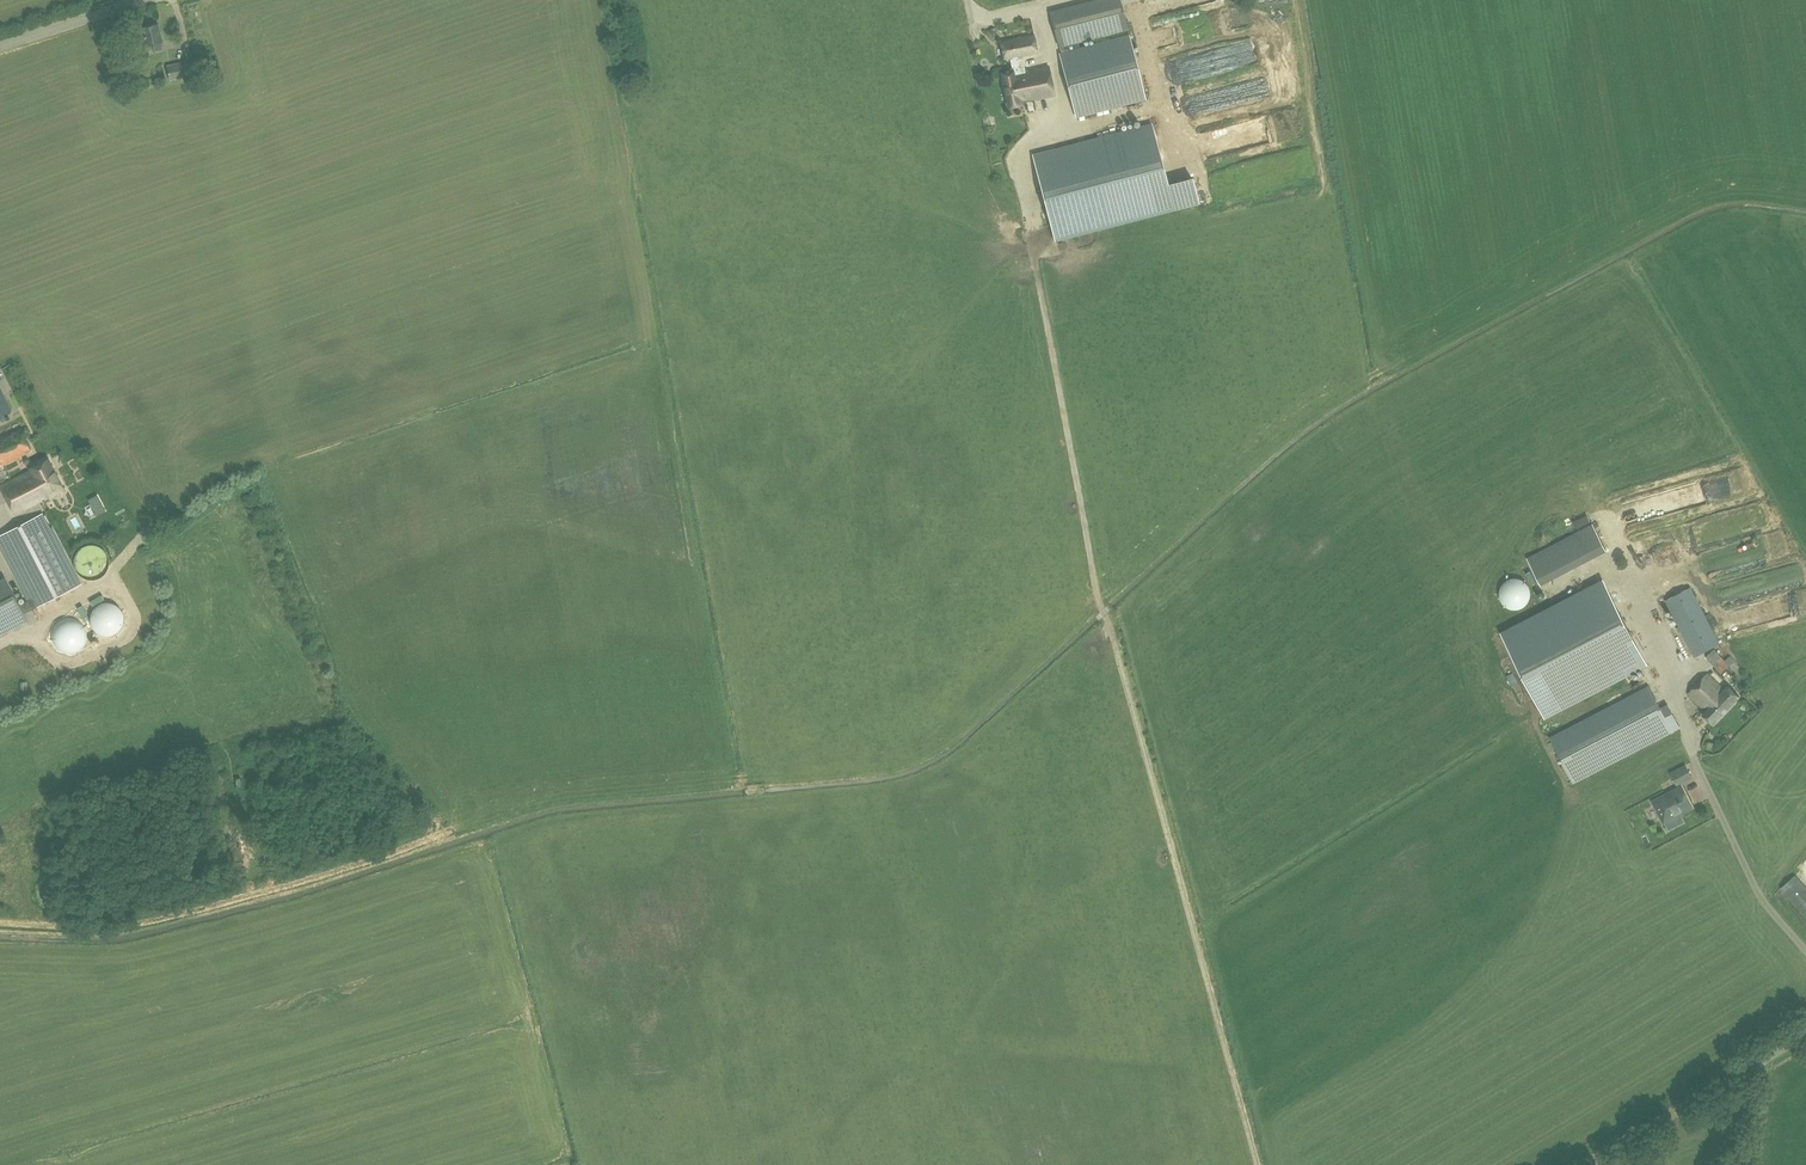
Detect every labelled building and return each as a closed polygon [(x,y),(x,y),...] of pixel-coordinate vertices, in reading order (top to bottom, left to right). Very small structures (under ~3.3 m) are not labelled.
[(1060,46),(1128,28),(1120,0),(1095,0),(1051,12),(1060,46)] [(162,43),(163,43),(158,24),(143,28),(147,45),(153,44),(155,51),(163,49),(162,43)] [(1160,27),(1161,34),(1176,32),(1175,25),(1160,27)] [(1004,59),(1010,58),(1012,70),(1001,72),(1008,107),(1023,104),(1023,102),(1055,95),(1048,66),(1025,71),(1023,56),(1038,52),(1034,35),(1001,41),(1004,59)] [(1130,35),(1060,54),(1076,116),(1146,98),(1130,35)] [(1190,50),(1169,53),(1170,59),(1191,56),(1190,50)] [(197,59),(182,62),(167,66),(170,80),(201,73),(197,59)] [(1026,101),(1028,111),(1035,110),(1033,100),(1026,101)] [(1152,123),(1034,155),(1056,238),(1199,200),(1193,177),(1168,184),(1152,123)] [(1225,124),(1204,128),(1205,136),(1220,133),(1223,149),(1229,148),(1225,124)] [(2,414),(10,410),(0,389),(0,419),(3,417),(2,414)] [(1,467),(31,452),(20,428),(0,438),(0,465),(1,467)] [(28,472),(1,486),(15,514),(46,497),(49,498),(64,489),(48,458),(29,468),(28,472)] [(98,495),(88,500),(97,516),(106,511),(98,495)] [(68,510),(77,509),(75,498),(67,499),(68,510)] [(79,584),(79,585),(82,584),(80,580),(78,581),(43,514),(0,536),(0,547),(28,601),(21,604),(6,576),(0,579),(0,636),(29,621),(25,613),(79,584)] [(1608,536),(1614,533),(1611,524),(1605,526),(1608,536)] [(1605,550),(1591,525),(1526,559),(1540,584),(1605,550)] [(83,541),(90,539),(87,531),(80,534),(83,541)] [(1784,554),(1795,552),(1791,535),(1780,537),(1784,554)] [(75,558),(74,560),(74,563),(75,565),(75,567),(76,569),(77,571),(78,572),(79,574),(81,575),(82,576),(83,577),(85,578),(86,578),(88,579),(91,579),(94,579),(97,579),(98,578),(100,577),(101,577),(104,575),(105,573),(106,572),(107,570),(108,569),(109,566),(109,564),(109,562),(109,560),(109,558),(108,556),(108,554),(107,553),(106,551),(105,550),(103,548),(102,547),(101,547),(98,545),(95,544),(93,544),(90,544),(88,544),(86,545),(84,546),(82,547),(80,548),(79,550),(77,552),(76,554),(75,556),(75,558)] [(1665,600),(1695,658),(1720,644),(1691,587),(1665,600)] [(1642,657),(1606,590),(1504,643),(1540,711),(1642,657)] [(1706,657),(1721,673),(1735,661),(1730,655),(1725,660),(1715,649),(1706,657)] [(1707,673),(1697,683),(1688,693),(1706,710),(1702,714),(1713,724),(1740,697),(1728,685),(1724,689),(1707,673)] [(1661,707),(1649,684),(1549,737),(1573,783),(1680,728),(1667,703),(1661,707)] [(1676,774),(1681,784),(1696,776),(1691,767),(1676,774)] [(1653,801),(1657,809),(1658,808),(1661,814),(1660,815),(1664,822),(1693,807),(1682,786),(1653,801)] [(1796,875),(1781,888),(1805,917),(1805,887),(1796,875)]
